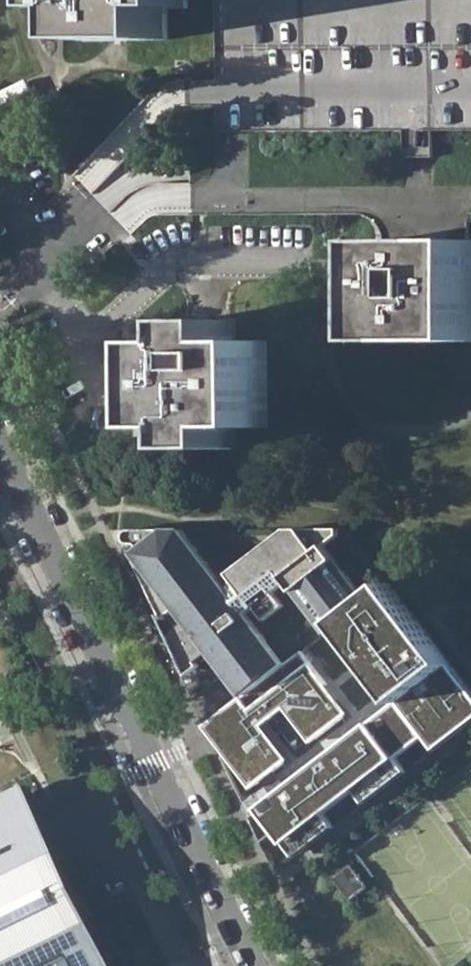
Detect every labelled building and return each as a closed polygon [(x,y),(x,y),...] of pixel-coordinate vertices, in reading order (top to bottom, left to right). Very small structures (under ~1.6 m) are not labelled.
[(61,9),(82,9),(82,44),(169,44),(169,9),(190,9),(190,0),(61,0),(61,9)] [(383,242),(470,242),(470,215),(470,0),(218,0),(218,80),(182,81),(180,81),(174,81),(169,82),(164,83),(157,87),(74,177),(84,187),(92,196),(172,112),(175,110),(178,109),(180,108),(186,107),(221,106),(221,153),(220,161),(218,167),(214,174),(212,176),(206,181),(203,182),(193,186),(183,188),(175,187),(160,187),(145,189),(139,191),(134,194),(123,201),(114,210),(111,214),(119,224),(129,234),(131,237),(142,225),(154,217),(156,216),(161,214),(169,214),(175,214),(303,214),(322,213),(359,215),(364,216),(369,218),(373,220),(379,226),(382,234),(383,240),(383,242)] [(470,242),(383,242),(383,341),(470,341),(470,242)] [(160,360),(160,429),(192,429),(192,451),(234,451),(235,430),(266,430),(266,344),(235,344),(235,321),(209,320),(191,320),(191,343),(160,343),(160,360)] [(214,652),(222,664),(228,659),(232,665),(268,638),(249,612),(258,605),(268,619),(288,604),(279,590),(290,582),(328,632),(343,620),(371,600),(329,547),(339,525),(322,525),(286,525),(229,568),(236,579),(228,585),(184,526),(128,526),(124,533),(147,582),(158,576),(195,627),(191,630),(202,645),(206,641),(214,652)] [(192,668),(214,652),(206,641),(202,645),(191,630),(195,627),(158,576),(147,582),(171,630),(167,633),(192,668)] [(371,600),(343,620),(402,700),(452,662),(393,584),(371,600)] [(286,662),(268,638),(232,665),(228,659),(222,664),(245,694),(286,662)] [(245,694),(212,718),(218,726),(227,738),(259,781),(288,759),(277,745),(282,741),(267,721),(293,701),(319,736),(348,714),(337,700),(342,696),(306,648),(286,662),(245,694)] [(259,807),(276,830),(292,852),(295,856),(335,827),(332,822),(325,813),(356,790),(363,799),(366,803),(408,772),(405,768),(398,759),(427,738),(433,746),(436,750),(470,724),(470,688),(452,662),(402,700),(259,807)] [(40,797),(0,817),(0,965),(121,965),(40,797)] [(276,830),(259,807),(253,812),(250,814),(262,839),(265,837),(276,830)] [(336,877),(352,900),(370,886),(354,863),(336,877)]
